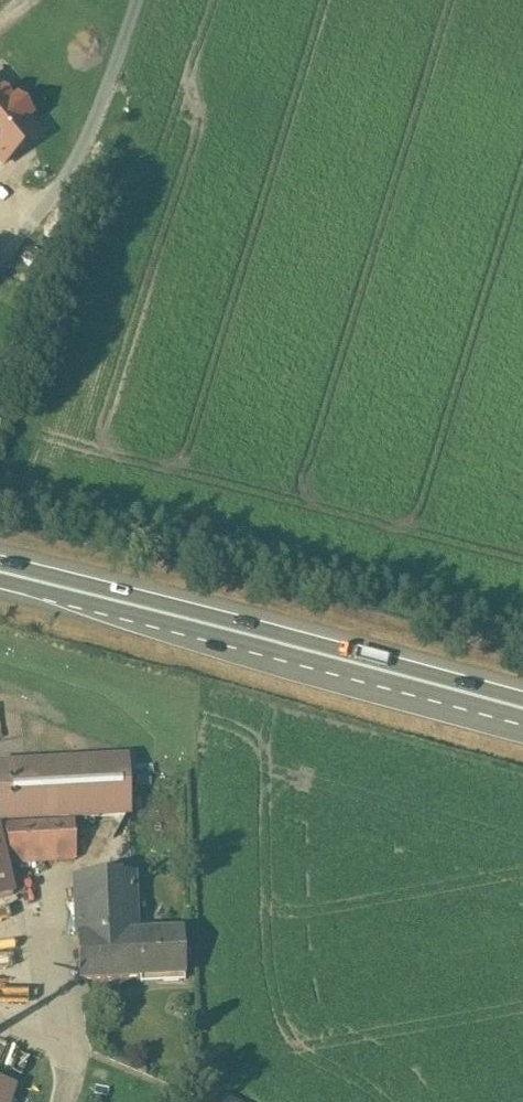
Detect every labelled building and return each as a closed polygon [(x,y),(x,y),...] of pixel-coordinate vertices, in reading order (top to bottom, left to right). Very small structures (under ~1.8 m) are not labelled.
[(0,762),(0,823),(131,817),(128,755),(0,762)] [(74,821),(2,826),(11,863),(75,861),(74,821)] [(14,896),(0,835),(0,899),(14,896)] [(133,875),(73,876),(75,983),(188,980),(187,928),(134,929),(133,875)] [(17,1086),(0,1081),(0,1101),(12,1101),(17,1086)]
